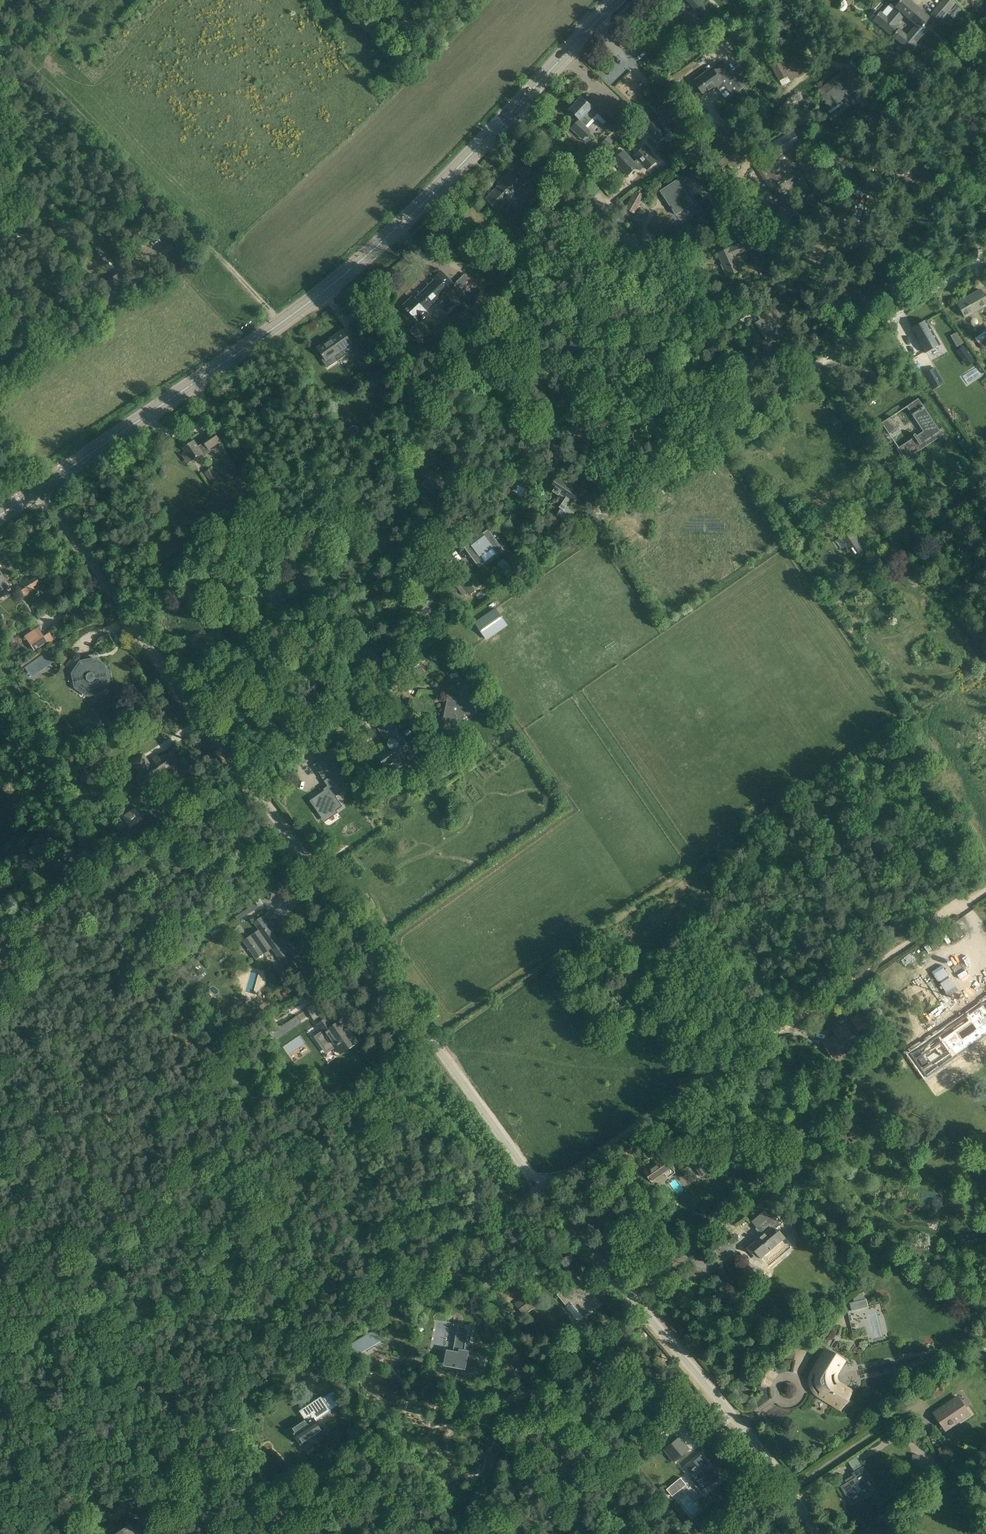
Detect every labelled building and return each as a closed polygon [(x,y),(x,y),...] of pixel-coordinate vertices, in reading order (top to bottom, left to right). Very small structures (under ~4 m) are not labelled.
[(694,20),(698,16),(704,22),(710,16),(695,0),(686,0),(685,1),(694,11),(690,16),(681,7),(675,12),(697,36),(703,30),(694,20)] [(912,3),(909,0),(901,0),(898,4),(896,1),(892,5),(890,3),(882,13),(880,12),(879,13),(876,11),(870,18),(870,19),(890,36),(898,26),(897,25),(906,15),(911,19),(920,9),(912,3)] [(937,6),(947,14),(956,4),(952,0),(943,0),(937,6)] [(932,17),(930,20),(937,25),(947,14),(937,6),(930,15),(932,17)] [(899,28),(892,37),(911,52),(917,44),(916,43),(928,29),(924,25),(930,18),(922,11),(920,9),(911,19),(916,24),(907,35),(899,28)] [(654,66),(660,73),(673,63),(667,56),(654,66)] [(791,80),(804,73),(797,60),(787,65),(785,61),(782,63),(781,62),(772,67),(780,81),(783,85),(791,81),(791,80)] [(731,96),(732,96),(742,88),(735,77),(724,63),(717,68),(718,69),(714,72),(712,69),(694,82),(704,95),(722,82),(731,96)] [(830,108),(844,97),(847,101),(852,98),(843,85),(851,79),(844,70),(819,91),(828,102),(826,103),(830,108)] [(805,107),(797,95),(777,108),(782,117),(790,112),(792,114),(805,107)] [(572,129),(577,134),(583,139),(590,132),(585,127),(598,113),(582,97),(576,104),(570,111),(580,120),(572,129)] [(668,125),(677,117),(665,103),(656,110),(663,120),(661,121),(668,130),(670,128),(668,125)] [(616,130),(625,120),(611,108),(603,117),(616,130)] [(705,114),(696,118),(704,133),(713,128),(705,114)] [(668,130),(661,121),(659,123),(657,120),(647,127),(658,141),(668,134),(666,131),(668,130)] [(779,136),(784,145),(799,137),(794,128),(779,136)] [(608,137),(603,142),(608,147),(608,146),(613,141),(608,137)] [(641,163),(644,166),(648,169),(657,161),(644,148),(635,156),(638,159),(634,163),(638,166),(641,163)] [(764,156),(767,161),(756,168),(760,175),(762,179),(763,178),(770,191),(772,189),(777,195),(799,182),(789,166),(792,164),(784,150),(776,155),(773,150),(764,156)] [(638,166),(634,163),(624,151),(614,161),(627,175),(638,166)] [(754,156),(751,152),(728,166),(731,171),(754,156)] [(540,176),(537,173),(527,164),(516,176),(511,172),(502,182),(503,183),(486,200),(497,211),(523,184),(525,185),(531,179),(534,182),(540,176)] [(705,173),(694,180),(700,189),(710,183),(705,173)] [(693,204),(677,181),(661,192),(676,215),(693,204)] [(634,214),(644,196),(636,192),(626,209),(634,214)] [(501,217),(493,225),(502,233),(510,225),(501,217)] [(721,265),(727,277),(742,270),(740,264),(738,265),(734,256),(752,248),(749,240),(718,254),(723,264),(721,265)] [(455,285),(448,279),(442,271),(433,279),(435,280),(429,286),(429,287),(428,289),(427,288),(426,288),(427,289),(424,292),(423,291),(423,292),(424,292),(422,294),(421,293),(415,299),(413,297),(404,305),(407,309),(406,310),(408,312),(409,311),(419,322),(428,313),(426,310),(445,291),(446,293),(455,285)] [(477,288),(466,298),(473,305),(483,295),(477,288)] [(985,306),(985,300),(981,291),(980,291),(981,292),(979,293),(972,297),(971,296),(958,303),(966,317),(985,306)] [(781,316),(781,315),(775,307),(763,315),(765,317),(756,323),(769,343),(782,334),(777,327),(781,324),(777,318),(781,316)] [(805,320),(811,323),(814,318),(808,315),(805,320)] [(926,321),(912,329),(925,353),(941,344),(926,321)] [(425,334),(416,325),(410,331),(419,340),(425,334)] [(322,360),(328,368),(337,361),(334,356),(351,344),(343,331),(331,340),(331,341),(326,344),(325,343),(318,348),(325,358),(322,360)] [(957,332),(951,336),(957,347),(964,343),(957,332)] [(980,344),(985,340),(985,334),(985,332),(976,339),(980,344)] [(360,336),(353,341),(362,354),(369,349),(360,336)] [(956,351),(962,359),(968,355),(963,347),(956,351)] [(924,375),(932,389),(939,385),(944,383),(940,376),(935,368),(924,375)] [(906,460),(943,436),(918,399),(907,407),(923,432),(917,436),(915,434),(913,435),(915,437),(897,449),(901,457),(903,456),(906,460)] [(892,417),(882,423),(889,434),(899,428),(892,417)] [(210,451),(209,450),(221,441),(213,431),(201,439),(204,443),(198,447),(194,441),(183,448),(193,461),(203,454),(204,455),(206,455),(210,452),(210,451)] [(425,451),(428,467),(438,465),(436,449),(425,451)] [(212,469),(205,473),(212,484),(219,479),(212,469)] [(447,486),(439,479),(431,471),(425,477),(429,480),(425,485),(433,492),(439,485),(443,489),(447,486)] [(517,486),(511,494),(521,501),(533,484),(520,475),(513,483),(517,486)] [(571,503),(579,489),(561,477),(552,490),(565,499),(559,508),(561,510),(557,516),(568,523),(575,512),(567,507),(569,502),(571,503)] [(777,514),(792,518),(795,507),(780,503),(777,514)] [(841,548),(845,546),(854,559),(852,561),(853,562),(872,549),(864,537),(859,540),(853,531),(857,528),(856,527),(836,541),(841,548)] [(464,548),(479,568),(486,563),(481,556),(492,548),(497,554),(504,549),(500,545),(502,543),(499,537),(496,539),(489,529),(482,534),(481,532),(474,538),(475,539),(470,543),(464,548)] [(307,574),(303,568),(298,571),(302,577),(307,574)] [(8,585),(0,573),(0,591),(8,585)] [(473,576),(463,584),(463,585),(468,592),(470,594),(478,588),(475,585),(478,583),(473,576)] [(234,582),(241,591),(247,586),(240,577),(234,582)] [(17,586),(24,596),(33,589),(32,587),(38,583),(35,578),(29,582),(27,579),(17,586)] [(320,598),(324,595),(314,580),(310,583),(320,598)] [(275,602),(288,592),(281,582),(272,588),(274,590),(269,594),(275,602)] [(468,592),(463,585),(458,589),(463,596),(468,592)] [(348,610),(352,614),(357,610),(353,605),(348,610)] [(496,609),(475,623),(487,639),(507,624),(496,609)] [(195,656),(189,658),(190,662),(203,658),(204,661),(214,657),(210,644),(232,637),(228,624),(206,631),(202,619),(191,622),(199,648),(193,650),(195,656)] [(25,637),(34,650),(46,642),(48,644),(54,640),(49,633),(43,637),(37,628),(25,637)] [(360,641),(355,646),(359,650),(364,645),(360,641)] [(60,647),(57,643),(51,647),(54,651),(60,647)] [(434,653),(438,659),(451,648),(447,643),(434,653)] [(370,660),(374,665),(377,663),(381,659),(372,647),(364,653),(370,660)] [(31,678),(53,662),(46,652),(24,668),(31,678)] [(87,696),(101,693),(102,693),(102,692),(109,681),(110,681),(109,681),(106,668),(107,667),(106,667),(95,660),(95,659),(94,660),(81,661),(72,673),(75,688),(87,696)] [(429,673),(428,672),(428,671),(421,662),(404,675),(408,680),(416,675),(419,679),(424,675),(425,676),(429,673)] [(478,702),(475,701),(477,694),(464,691),(463,696),(460,698),(448,695),(444,719),(457,721),(457,718),(464,720),(465,714),(475,716),(478,702)] [(300,708),(308,702),(304,696),(296,701),(300,708)] [(292,719),(295,717),(289,709),(287,710),(286,710),(276,717),(285,730),(295,723),(292,719)] [(313,718),(317,723),(327,716),(323,711),(313,718)] [(390,746),(378,755),(387,768),(403,757),(406,761),(412,756),(405,746),(407,744),(391,721),(379,729),(387,739),(387,738),(390,742),(390,743),(389,743),(389,744),(390,745),(390,746)] [(173,773),(182,768),(172,752),(166,756),(165,754),(150,765),(143,755),(133,762),(140,773),(139,774),(144,782),(140,784),(145,791),(150,788),(146,782),(153,777),(154,778),(170,768),(173,773)] [(446,764),(451,771),(458,767),(453,760),(446,764)] [(329,784),(312,795),(325,815),(342,803),(336,794),(336,792),(342,788),(332,772),(335,770),(331,765),(321,772),(329,784)] [(131,827),(142,819),(136,809),(124,817),(131,827)] [(237,909),(237,910),(234,913),(236,917),(240,914),(243,918),(258,909),(252,900),(237,909)] [(288,972),(297,966),(292,959),(299,953),(298,951),(285,933),(276,940),(273,936),(275,935),(270,928),(278,923),(270,911),(254,923),(259,930),(244,941),(256,959),(272,948),(288,972)] [(194,956),(190,961),(194,965),(195,965),(199,962),(198,961),(194,956)] [(332,1026),(327,1018),(320,1008),(310,1014),(326,1037),(323,1040),(330,1050),(333,1048),(336,1046),(341,1054),(350,1048),(348,1046),(357,1040),(348,1027),(350,1026),(344,1018),(332,1026)] [(956,1055),(985,1039),(985,1011),(967,1021),(970,1026),(947,1036),(956,1055)] [(867,1025),(864,1022),(859,1013),(851,1019),(859,1030),(867,1025)] [(274,1031),(270,1027),(264,1031),(268,1035),(274,1031)] [(856,1036),(853,1037),(847,1027),(841,1031),(839,1027),(833,1031),(836,1034),(823,1043),(833,1059),(841,1053),(838,1048),(847,1042),(849,1045),(853,1046),(858,1043),(858,1039),(856,1036)] [(708,1173),(709,1172),(702,1162),(706,1160),(702,1155),(699,1157),(695,1152),(688,1157),(695,1167),(695,1168),(701,1177),(708,1173)] [(652,1165),(644,1171),(652,1182),(665,1173),(668,1177),(675,1172),(665,1159),(654,1166),(652,1165)] [(642,1184),(638,1187),(643,1195),(647,1192),(642,1184)] [(763,1257),(768,1263),(779,1254),(777,1252),(781,1248),(783,1251),(789,1246),(784,1240),(786,1238),(779,1230),(775,1233),(773,1231),(782,1223),(774,1213),(755,1229),(756,1229),(762,1236),(746,1248),(747,1249),(747,1248),(752,1253),(751,1254),(755,1251),(761,1258),(761,1259),(763,1257)] [(722,1237),(719,1239),(725,1246),(728,1244),(722,1237)] [(714,1243),(711,1246),(717,1253),(720,1250),(714,1243)] [(595,1309),(601,1305),(594,1296),(593,1297),(586,1289),(583,1291),(579,1285),(562,1299),(567,1305),(571,1301),(583,1316),(594,1307),(595,1309)] [(524,1295),(514,1303),(523,1315),(529,1311),(535,1306),(534,1304),(535,1303),(536,1303),(533,1298),(531,1300),(530,1299),(528,1301),(524,1295)] [(868,1307),(866,1299),(849,1303),(852,1311),(868,1307)] [(472,1329),(458,1326),(453,1352),(452,1351),(451,1355),(449,1364),(456,1365),(456,1366),(458,1366),(458,1365),(482,1369),(482,1370),(484,1370),(487,1358),(468,1354),(468,1350),(470,1350),(472,1343),(470,1343),(471,1337),(472,1329)] [(354,1343),(360,1353),(380,1340),(375,1331),(354,1343)] [(842,1359),(837,1356),(828,1350),(815,1372),(814,1375),(813,1377),(813,1380),(813,1383),(814,1385),(815,1388),(816,1390),(818,1392),(820,1394),(842,1407),(849,1395),(832,1385),(829,1374),(835,1372),(842,1359)] [(306,1419),(291,1429),(301,1444),(322,1430),(316,1421),(331,1411),(321,1397),(300,1411),(306,1419)] [(969,1413),(958,1397),(939,1410),(940,1412),(936,1415),(946,1429),(969,1413)] [(341,1408),(349,1422),(354,1419),(345,1405),(341,1408)] [(690,1449),(680,1437),(669,1446),(679,1458),(690,1449)] [(912,1454),(911,1465),(918,1466),(920,1455),(912,1454)] [(690,1479),(700,1491),(704,1488),(719,1476),(701,1455),(687,1467),(694,1476),(690,1479)] [(919,1467),(909,1474),(913,1480),(923,1473),(919,1467)] [(875,1486),(871,1479),(867,1472),(859,1477),(856,1473),(845,1480),(848,1484),(845,1486),(852,1498),(862,1491),(863,1493),(875,1486)] [(672,1494),(685,1483),(679,1477),(667,1488),(672,1494)] [(140,1531),(137,1533),(131,1524),(116,1533),(142,1533),(140,1531)]
